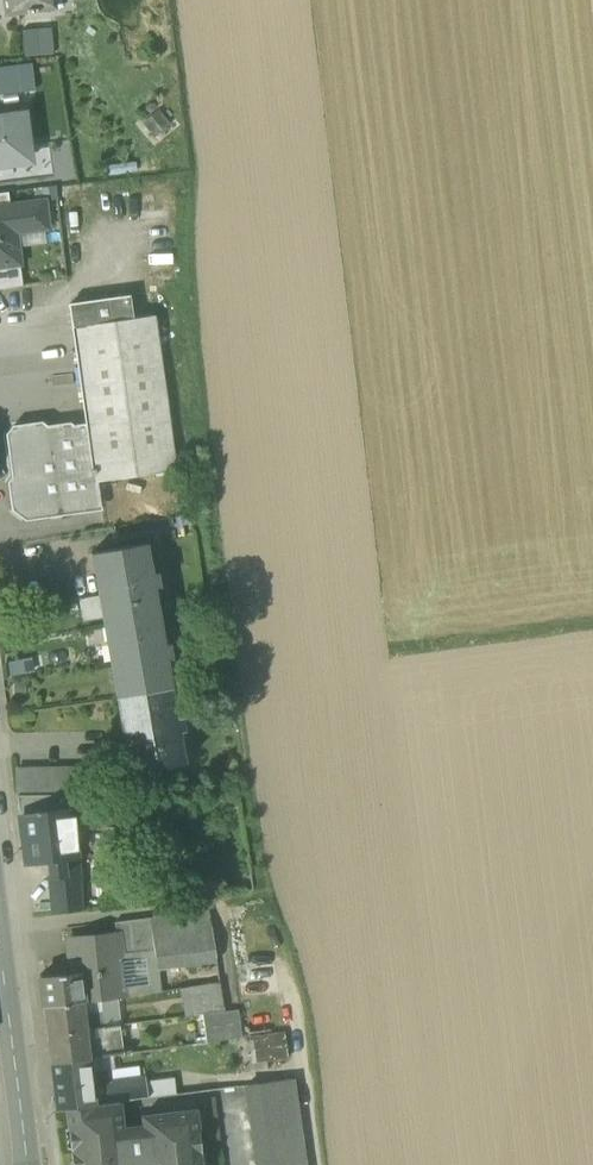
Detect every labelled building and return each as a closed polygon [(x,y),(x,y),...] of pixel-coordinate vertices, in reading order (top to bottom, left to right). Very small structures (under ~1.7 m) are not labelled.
[(6,15),(27,13),(27,14),(36,13),(36,12),(55,9),(53,0),(4,0),(6,15)] [(29,161),(23,115),(0,118),(0,165),(29,161)] [(1,266),(0,258),(18,256),(14,231),(46,227),(43,202),(0,208),(0,266),(1,266)] [(22,286),(20,269),(2,271),(1,266),(0,266),(0,289),(22,286)] [(153,316),(133,319),(129,296),(70,304),(73,327),(87,425),(95,482),(97,482),(175,471),(153,316)] [(15,508),(26,516),(59,512),(100,506),(97,482),(95,482),(87,425),(45,431),(40,427),(14,430),(10,435),(16,478),(12,483),(15,508)] [(98,552),(110,624),(158,616),(153,587),(158,586),(156,572),(150,573),(145,543),(98,552)] [(105,625),(110,624),(98,552),(91,553),(105,625)] [(162,644),(158,616),(110,624),(123,695),(170,687),(165,658),(171,657),(168,643),(162,644)] [(117,696),(123,695),(110,624),(105,625),(117,696)] [(175,717),(170,687),(123,695),(136,771),(183,763),(178,731),(183,730),(181,716),(175,717)] [(123,695),(117,696),(130,772),(136,771),(123,695)] [(17,770),(17,796),(56,795),(103,794),(102,768),(17,770)] [(103,794),(56,795),(56,811),(73,809),(73,811),(74,826),(118,825),(116,794),(103,794)] [(76,851),(74,826),(73,811),(73,809),(56,811),(56,795),(17,796),(20,817),(26,862),(48,859),(76,856),(76,851)] [(96,809),(73,811),(74,826),(76,851),(99,849),(96,809)] [(48,859),(54,914),(79,911),(76,856),(48,859)] [(209,910),(149,917),(154,949),(156,969),(216,962),(209,910)] [(117,934),(119,954),(120,953),(154,949),(149,917),(114,922),(115,935),(117,934)] [(40,977),(43,1007),(82,1002),(125,997),(120,953),(119,954),(117,934),(115,935),(68,940),(70,963),(74,962),(75,973),(40,977)] [(120,953),(125,997),(159,992),(156,969),(154,949),(120,953)] [(183,1016),(202,1014),(221,1012),(218,985),(180,990),(183,1016)] [(43,1007),(47,1035),(103,1027),(101,1013),(83,1015),(82,1002),(43,1007)] [(237,1010),(221,1012),(202,1014),(206,1043),(241,1038),(237,1010)] [(119,1025),(103,1027),(47,1035),(50,1062),(89,1058),(123,1053),(119,1025)] [(284,1059),(283,1029),(248,1030),(250,1060),(284,1059)] [(65,1107),(94,1104),(91,1075),(89,1058),(50,1062),(56,1109),(65,1107)] [(109,1073),(91,1075),(94,1104),(112,1102),(110,1085),(109,1073)] [(174,1079),(145,1082),(145,1080),(110,1085),(112,1102),(119,1101),(140,1098),(147,1098),(175,1094),(174,1079)] [(292,1079),(248,1084),(247,1084),(258,1164),(305,1164),(292,1079)] [(112,1102),(94,1104),(65,1107),(68,1129),(74,1129),(76,1148),(70,1149),(72,1164),(126,1164),(122,1131),(119,1101),(112,1102)] [(143,1128),(147,1164),(196,1164),(194,1155),(200,1155),(197,1128),(191,1129),(189,1111),(141,1117),(143,1128)] [(143,1128),(122,1131),(126,1164),(147,1164),(143,1128)]
